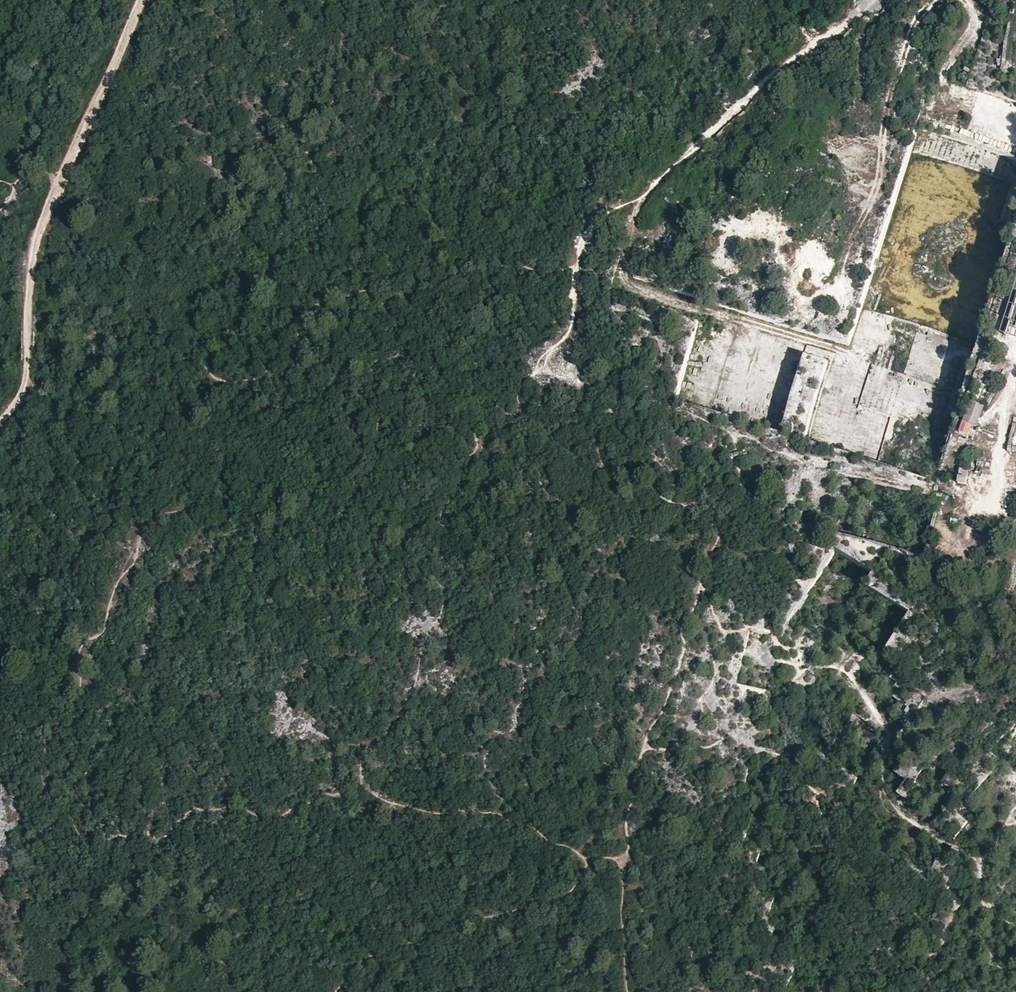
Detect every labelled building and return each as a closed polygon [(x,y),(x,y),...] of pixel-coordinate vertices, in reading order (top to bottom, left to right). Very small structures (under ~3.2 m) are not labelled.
[(1015,342),(1015,306),(1005,339),(1015,342)] [(816,404),(828,360),(801,354),(782,428),(792,430),(793,425),(806,428),(812,403),(816,404)] [(976,428),(982,408),(970,402),(958,435),(967,437),(972,427),(976,428)] [(904,781),(896,793),(906,800),(914,787),(904,781)]
